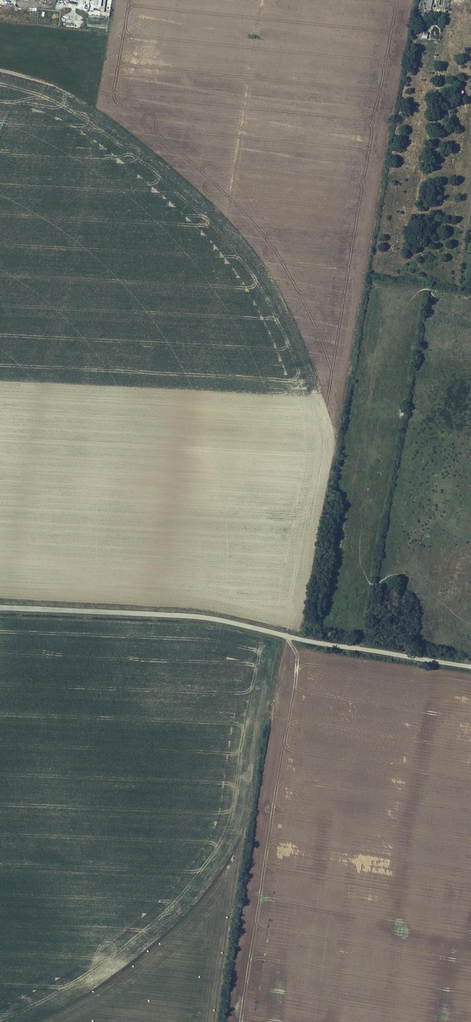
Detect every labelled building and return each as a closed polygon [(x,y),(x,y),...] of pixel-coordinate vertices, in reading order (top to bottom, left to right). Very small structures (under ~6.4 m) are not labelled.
[(101,8),(102,0),(92,0),(90,11),(94,11),(93,16),(97,16),(98,7),(101,8)]
